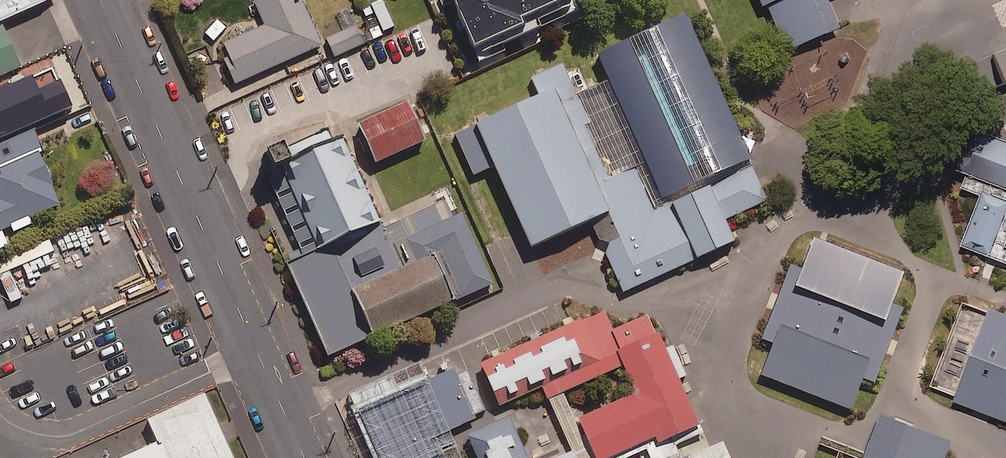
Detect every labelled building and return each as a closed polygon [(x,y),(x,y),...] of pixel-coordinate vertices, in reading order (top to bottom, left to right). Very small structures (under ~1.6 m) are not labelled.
[(45,2),(44,0),(0,0),(0,22),(45,2)] [(252,0),(263,24),(222,42),(229,57),(223,59),(234,85),(321,46),(300,0),(252,0)] [(457,14),(490,0),(451,0),(457,14)] [(787,51),(828,33),(814,0),(764,0),(787,51)] [(727,221),(769,202),(750,161),(685,17),(598,55),(610,81),(577,96),(562,64),(530,79),(537,96),(452,135),(472,179),(493,169),(529,250),(608,215),(619,239),(609,243),(605,255),(623,295),(737,244),(727,221)] [(0,27),(0,76),(20,67),(2,26),(0,27)] [(365,43),(358,26),(327,39),(334,57),(365,43)] [(996,54),(1005,77),(1005,50),(996,54)] [(59,77),(40,86),(33,72),(0,87),(0,141),(73,107),(59,77)] [(411,100),(356,125),(374,166),(430,142),(411,100)] [(334,124),(265,154),(307,250),(376,220),(334,124)] [(0,143),(0,249),(8,245),(1,230),(63,203),(41,152),(45,151),(35,128),(0,143)] [(985,128),(962,187),(982,195),(963,245),(1005,261),(1005,136),(985,128)] [(350,289),(372,338),(493,284),(460,212),(405,237),(415,260),(350,289)] [(815,240),(762,375),(846,408),(900,273),(815,240)] [(956,399),(1005,419),(1005,310),(994,305),(956,399)] [(649,315),(614,331),(606,312),(482,367),(499,406),(618,353),(638,396),(580,422),(596,457),(616,457),(697,422),(649,315)] [(359,413),(379,457),(436,457),(428,439),(474,419),(454,372),(359,413)] [(124,457),(237,457),(220,418),(124,457)] [(509,419),(469,436),(478,457),(525,457),(509,419)] [(946,437),(901,419),(885,457),(938,457),(946,437)]
